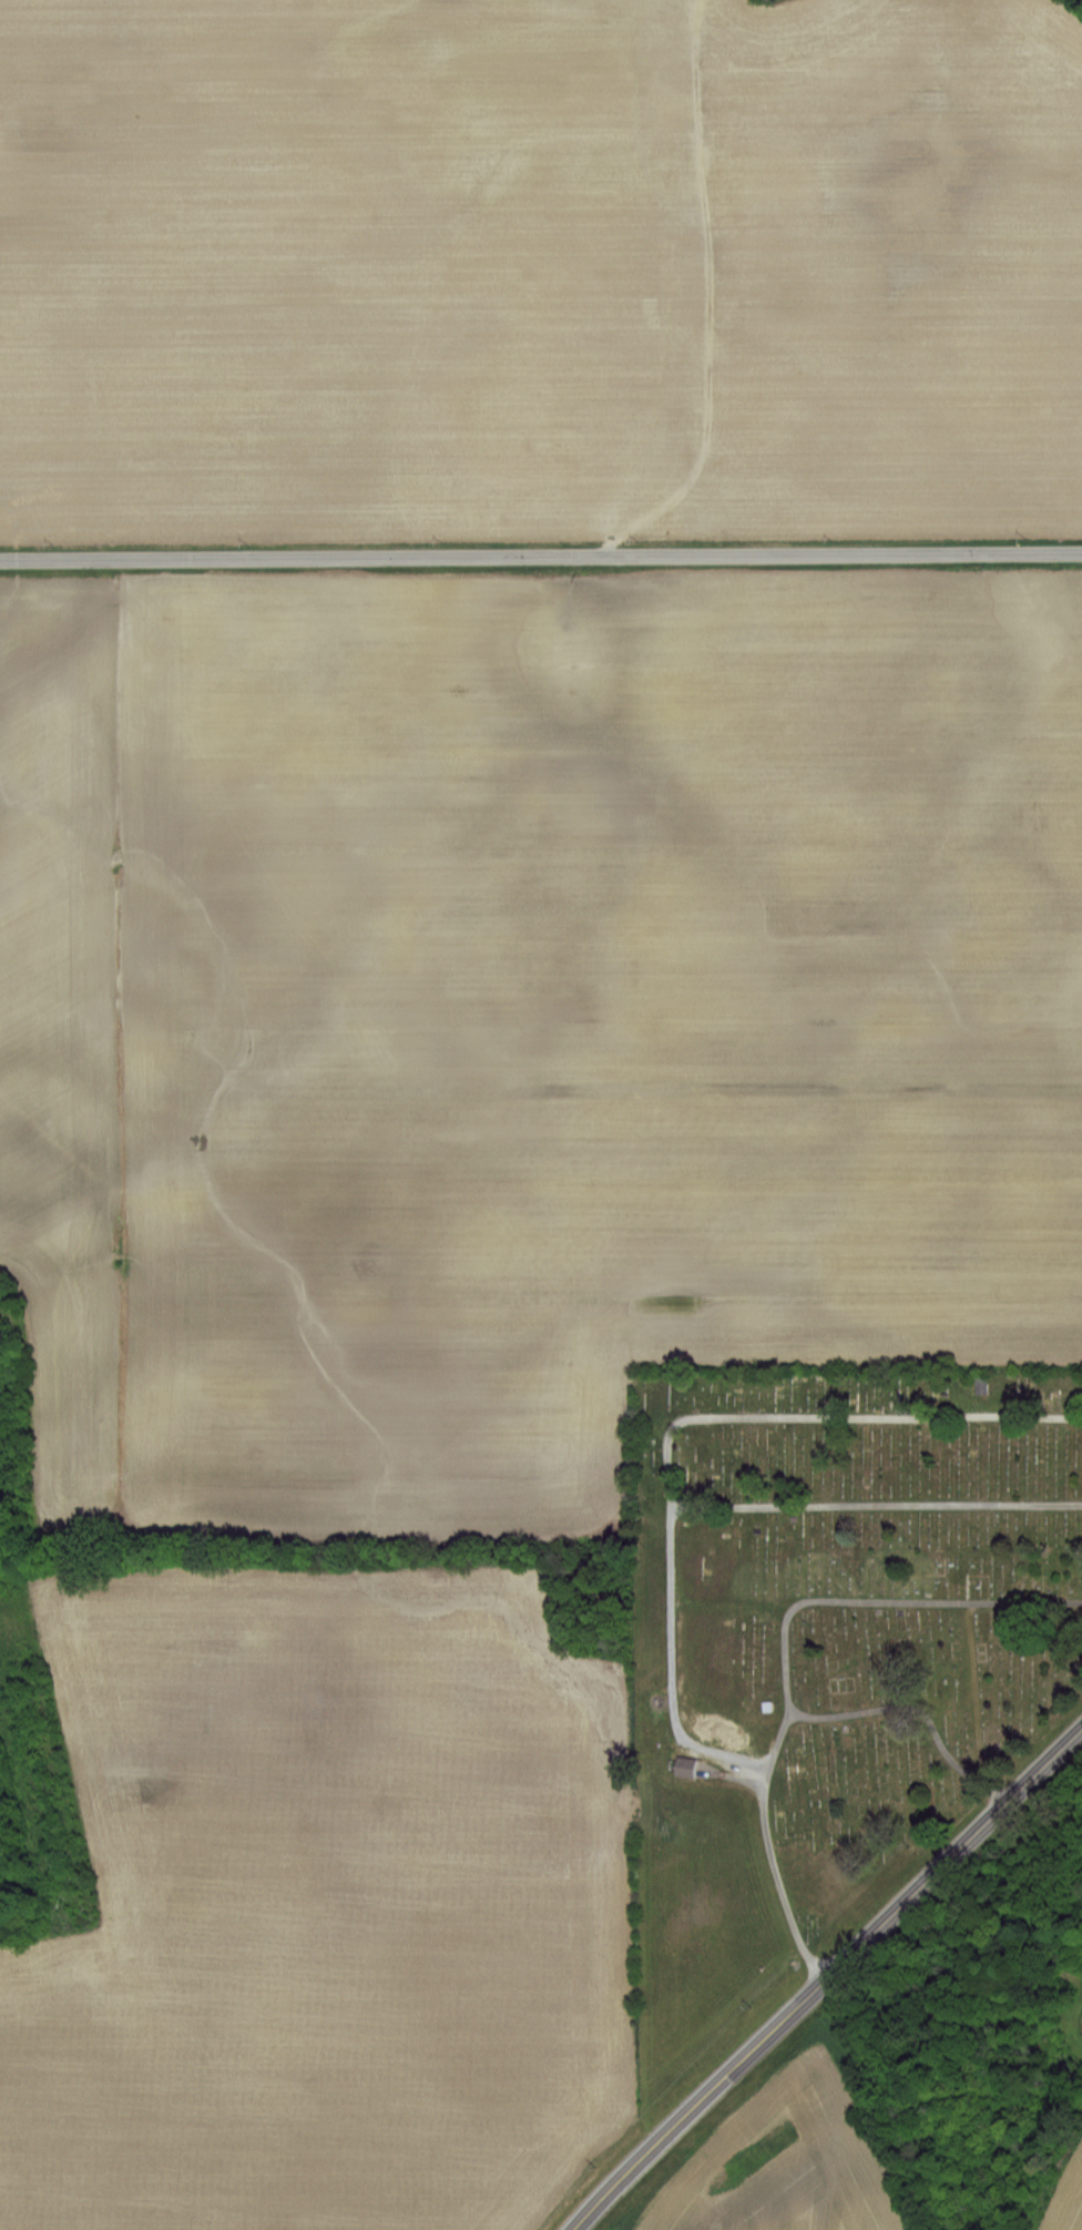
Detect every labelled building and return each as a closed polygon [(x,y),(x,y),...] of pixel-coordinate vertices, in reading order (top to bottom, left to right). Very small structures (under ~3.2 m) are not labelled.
[(691,1776),(691,1758),(672,1758),(672,1776),(691,1776)]
